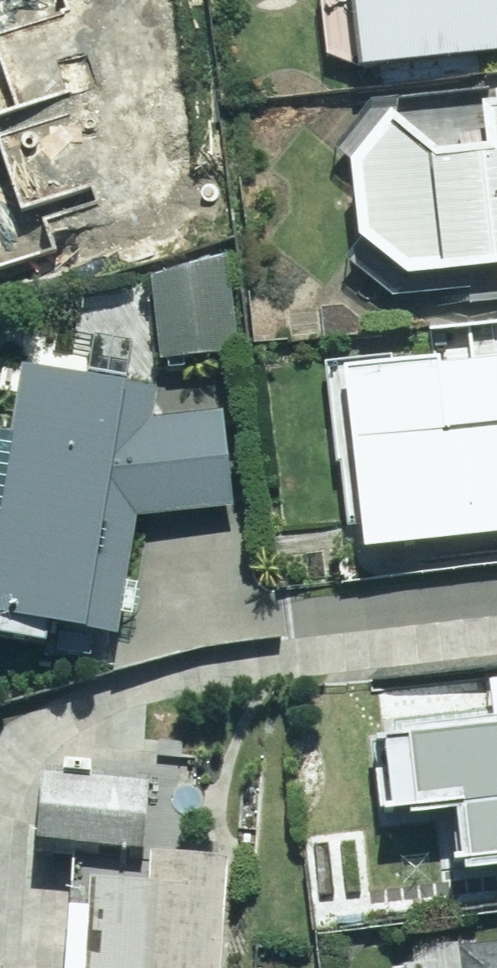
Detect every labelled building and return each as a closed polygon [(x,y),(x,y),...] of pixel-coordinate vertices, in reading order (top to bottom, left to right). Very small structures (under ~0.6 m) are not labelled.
[(34,237),(40,255),(155,215),(80,0),(0,0),(0,248),(34,237)] [(496,59),(496,0),(338,0),(346,76),(496,59)] [(348,269),(395,305),(434,300),(432,282),(488,275),(492,309),(496,308),(496,101),(473,104),(478,157),(438,160),(384,115),(337,175),(348,269)] [(149,277),(153,364),(235,360),(231,273),(149,277)] [(443,433),(435,358),(331,370),(353,558),(496,541),(496,427),(443,433)] [(117,650),(132,520),(222,511),(224,417),(138,417),(11,378),(0,465),(0,636),(117,650)] [(383,702),(386,732),(367,734),(375,822),(442,817),(448,888),(496,884),(496,693),(383,702)] [(29,778),(26,853),(137,858),(141,783),(29,778)] [(62,881),(56,967),(218,967),(225,860),(145,855),(144,875),(96,872),(95,883),(62,881)] [(448,956),(449,967),(496,967),(496,950),(448,956)]
